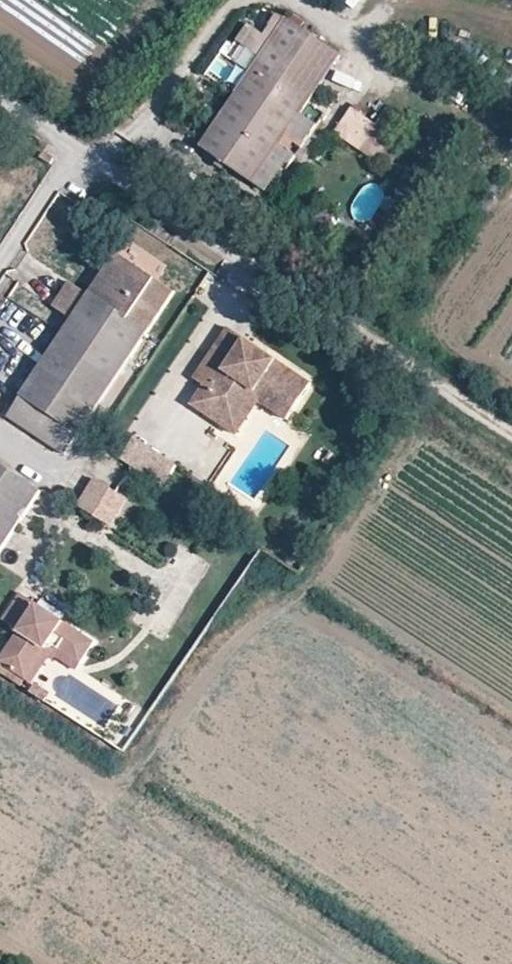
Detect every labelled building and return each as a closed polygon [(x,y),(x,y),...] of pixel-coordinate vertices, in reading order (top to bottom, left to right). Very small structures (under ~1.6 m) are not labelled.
[(370,0),(351,0),(348,5),(362,13),(370,0)] [(340,55),(285,20),(201,148),(227,165),(266,190),(286,159),(292,162),(296,156),(280,146),(289,132),(305,142),(317,125),(301,114),(340,55)] [(396,136),(352,108),(337,131),(377,157),(383,156),(396,136)] [(175,294),(118,254),(89,295),(73,320),(21,396),(78,435),(175,294)] [(89,295),(71,283),(54,307),(73,320),(89,295)] [(240,339),(229,331),(195,381),(205,388),(212,393),(199,412),(222,428),(249,390),(263,400),(259,405),(287,424),(312,388),(240,339)] [(212,393),(205,388),(192,407),(199,412),(212,393)] [(263,400),(249,390),(222,428),(236,438),(259,405),(263,400)] [(78,435),(21,396),(6,417),(64,456),(78,435)] [(178,464),(136,436),(121,459),(162,487),(178,464)] [(0,466),(0,549),(39,493),(0,466)] [(124,504),(93,482),(74,509),(105,530),(124,504)] [(19,595),(1,622),(17,633),(0,658),(0,665),(23,681),(44,651),(52,650),(77,667),(92,646),(19,595)] [(77,667),(52,650),(44,651),(23,681),(30,685),(46,661),(53,659),(73,673),(77,667)] [(0,665),(0,675),(19,687),(23,681),(0,665)] [(50,698),(36,688),(31,696),(45,705),(50,698)]
